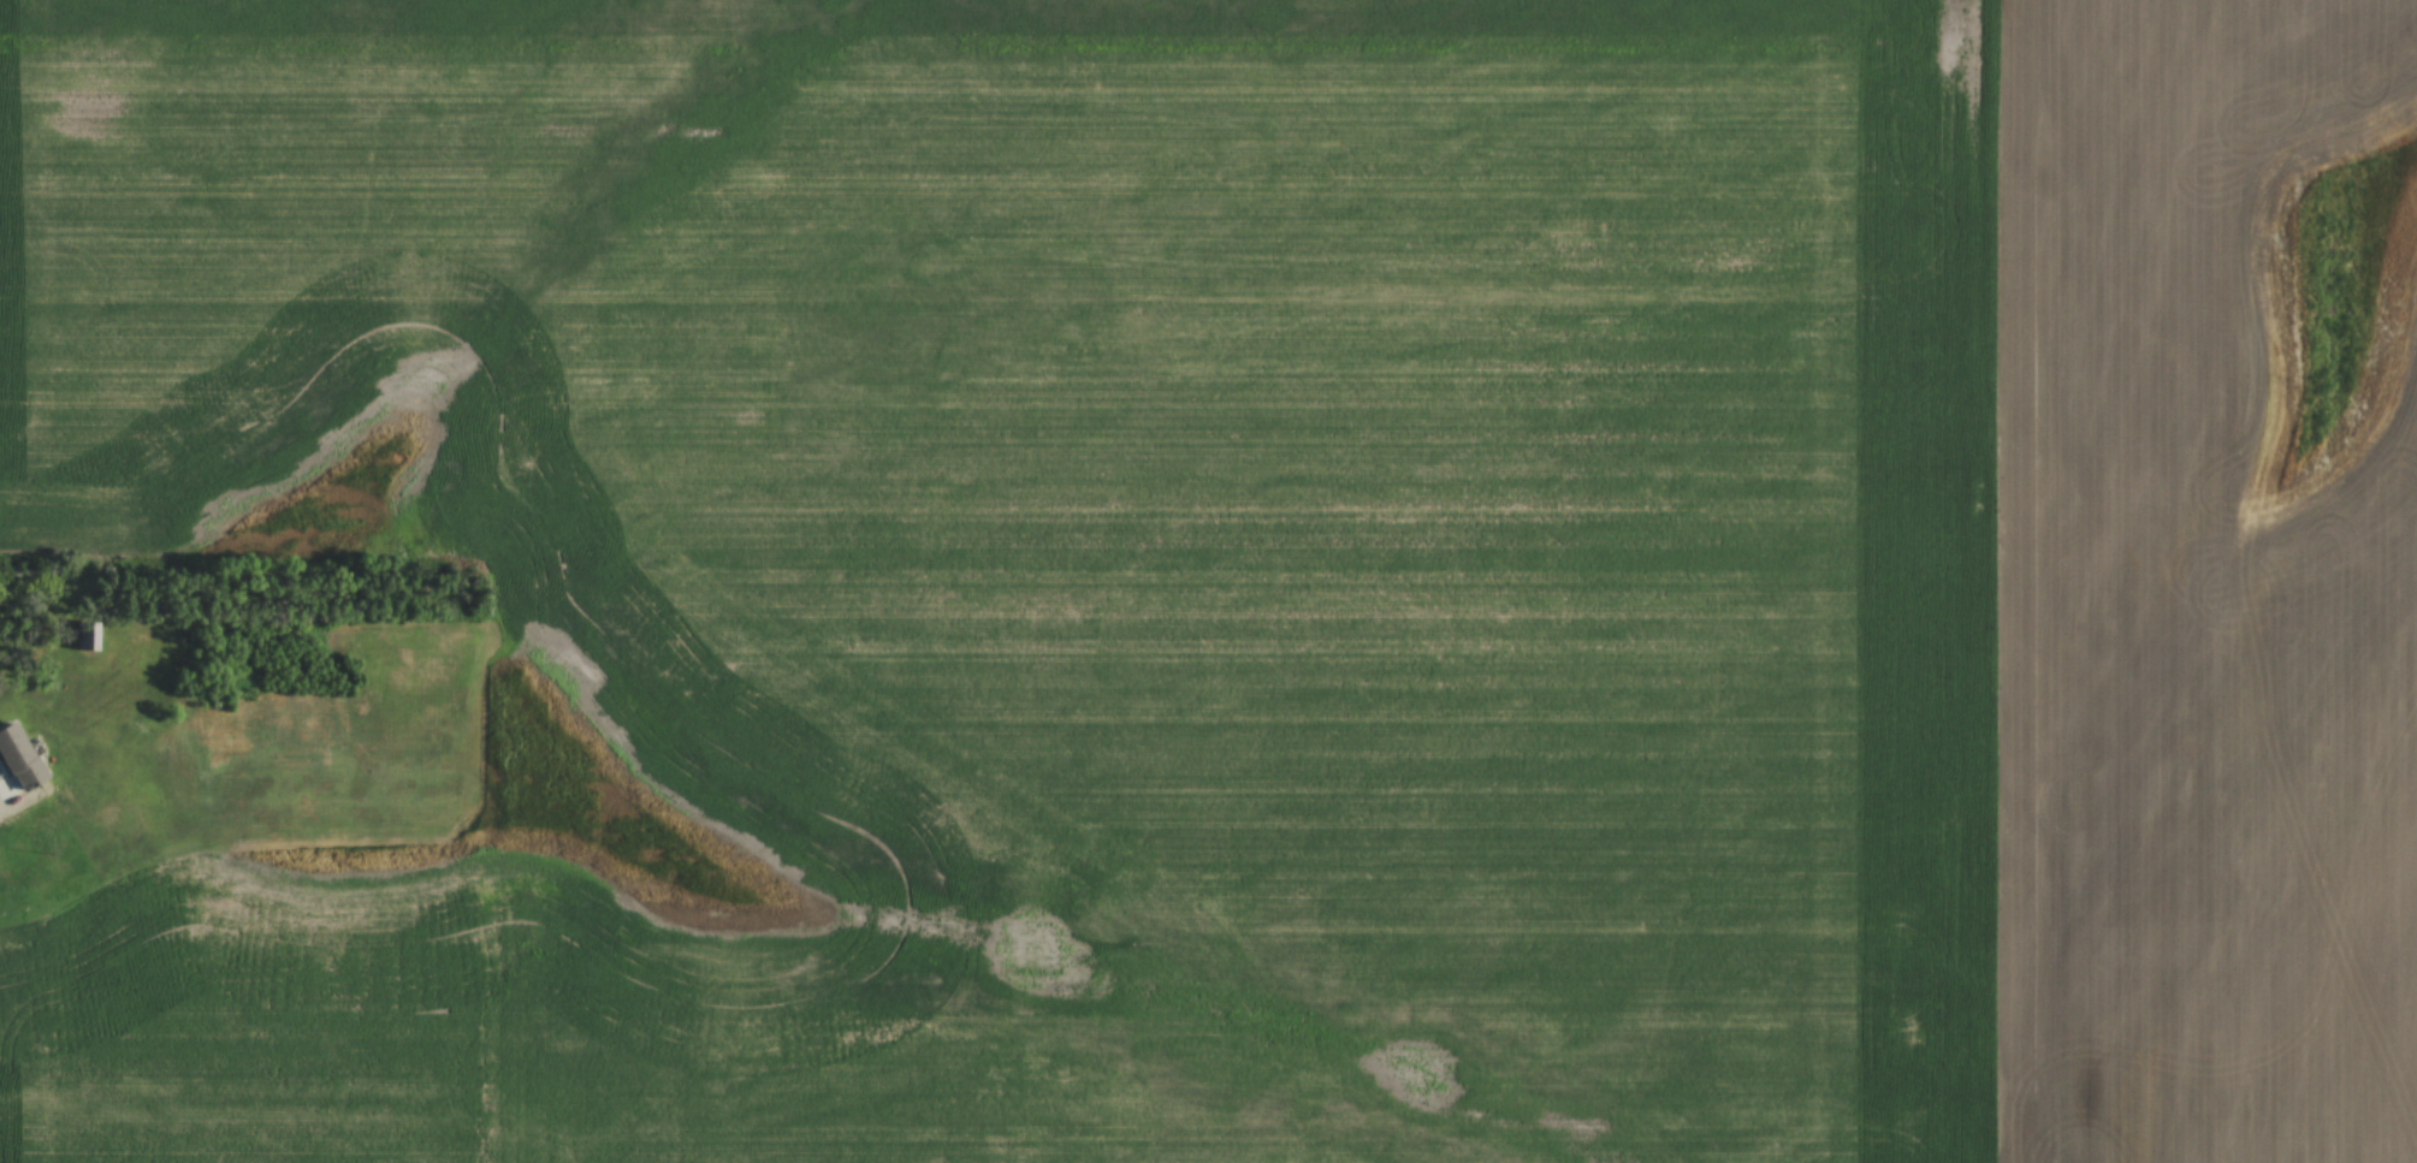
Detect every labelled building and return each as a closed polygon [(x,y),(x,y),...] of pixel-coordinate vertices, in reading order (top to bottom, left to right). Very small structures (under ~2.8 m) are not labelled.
[(95,621),(76,621),(76,649),(95,649),(95,621)] [(6,779),(38,759),(12,698),(0,700),(0,765),(6,779)] [(12,842),(0,842),(0,851),(12,851),(12,842)]
